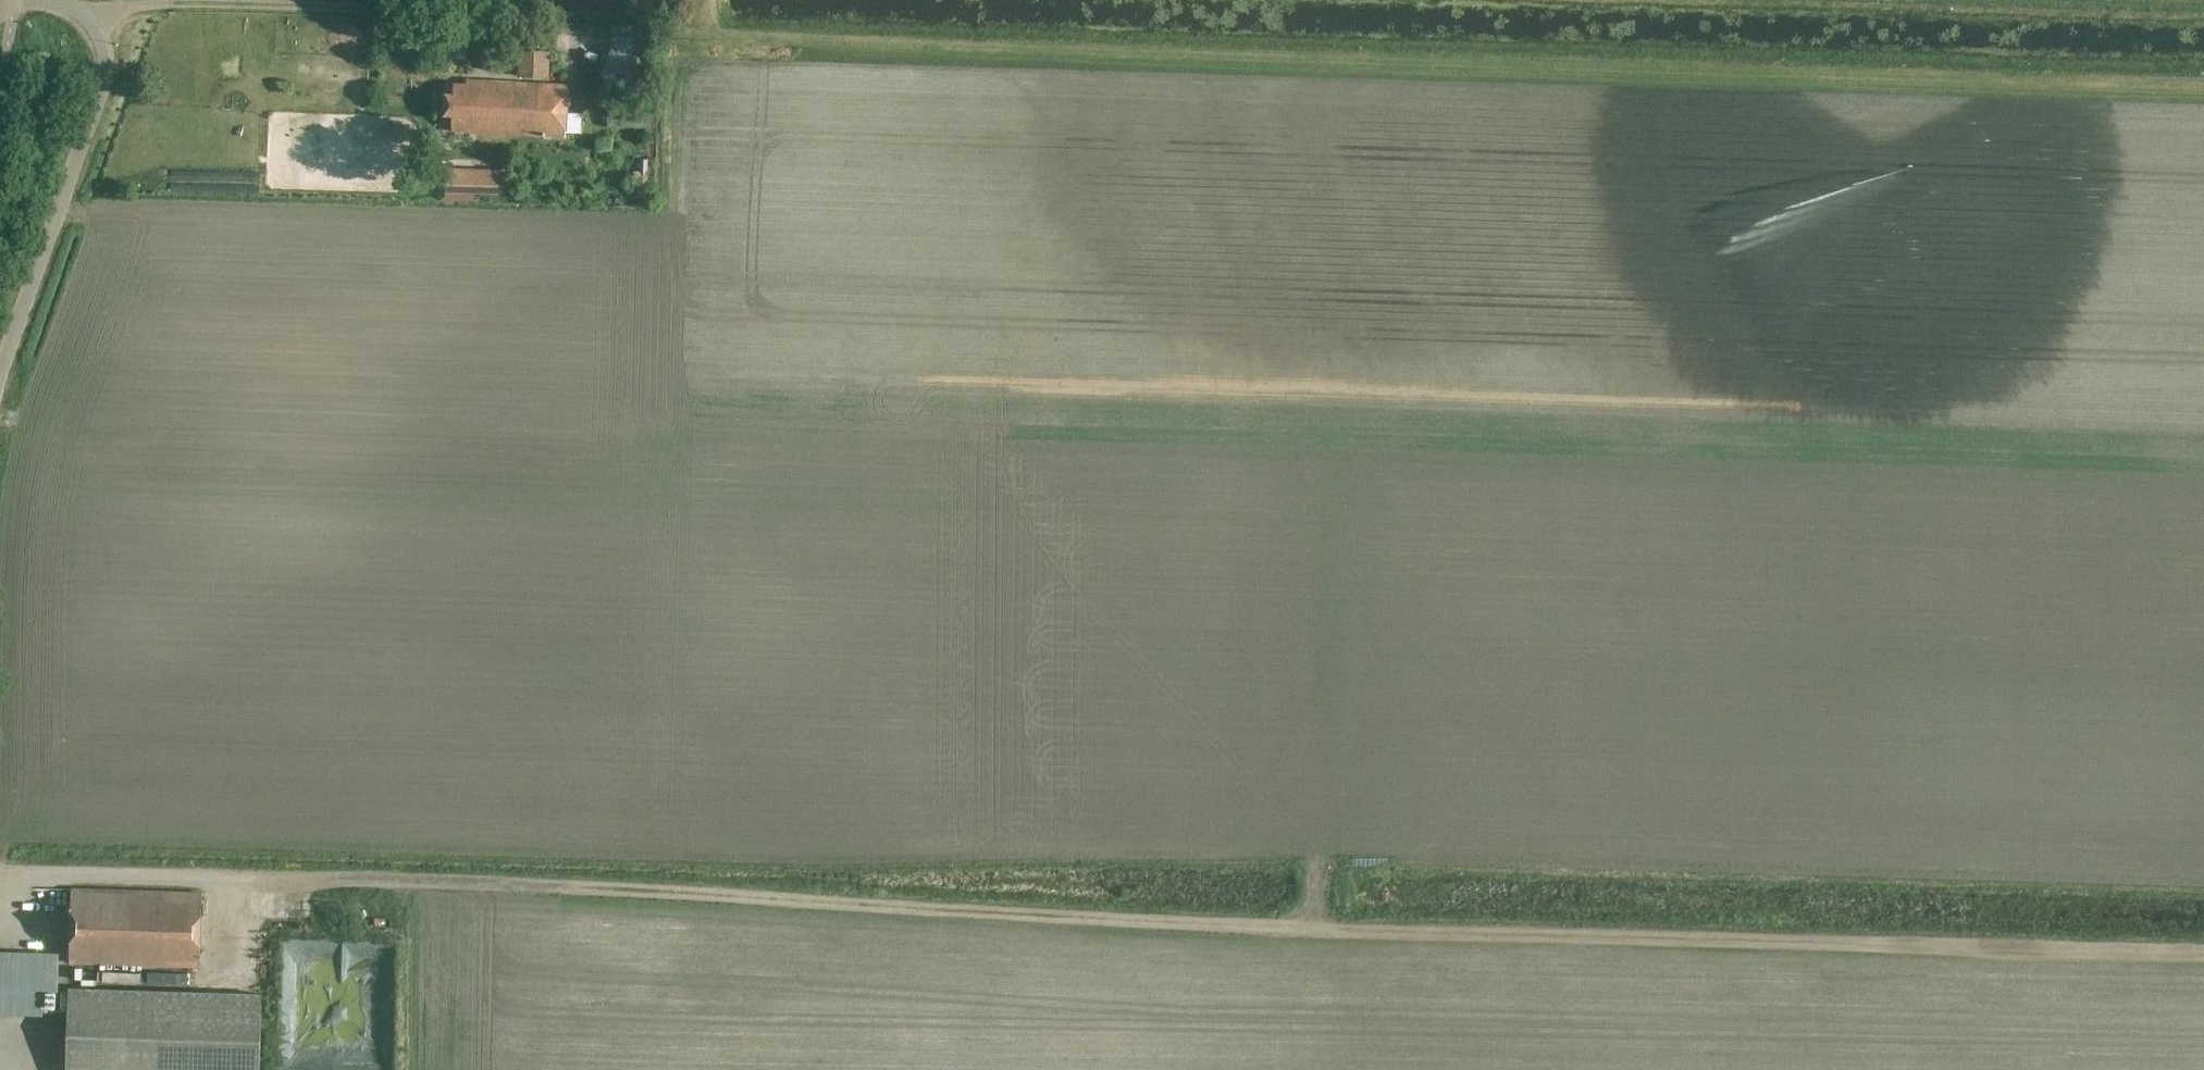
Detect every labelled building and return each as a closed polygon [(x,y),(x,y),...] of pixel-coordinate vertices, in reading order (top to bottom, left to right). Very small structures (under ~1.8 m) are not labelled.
[(549,46),(520,46),(520,71),(549,72),(549,46)] [(567,85),(465,80),(465,85),(453,84),(452,95),(444,94),(443,115),(451,116),(450,131),(565,137),(567,85)] [(501,194),(501,171),(448,171),(448,195),(501,194)] [(202,892),(71,889),(69,965),(200,968),(202,892)] [(68,988),(66,1069),(260,1069),(262,994),(68,988)]
